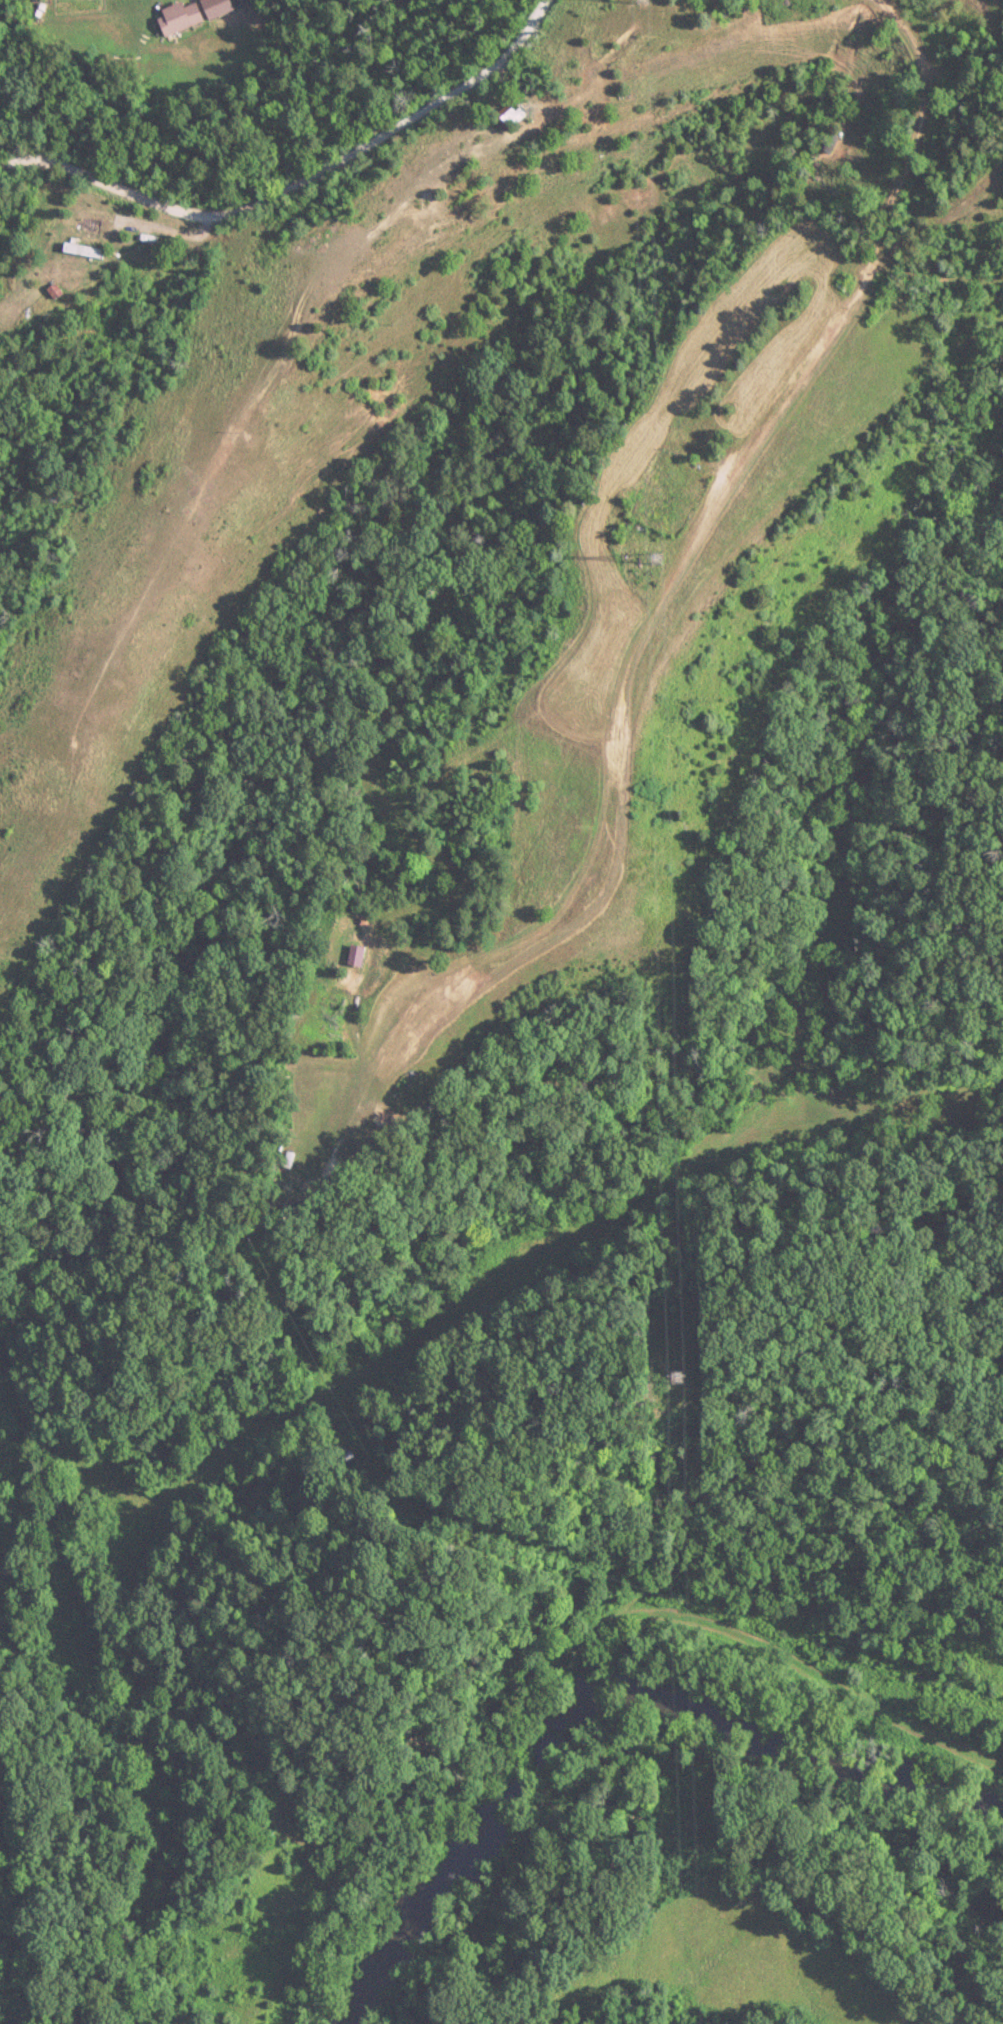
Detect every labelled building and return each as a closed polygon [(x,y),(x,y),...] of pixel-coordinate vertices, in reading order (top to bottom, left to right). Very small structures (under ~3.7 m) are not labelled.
[(162,20),(158,22),(164,37),(203,23),(194,0),(191,0),(159,12),(162,20)] [(776,8),(817,5),(816,0),(775,0),(776,8)] [(519,115),(506,109),(500,120),(513,127),(519,115)] [(76,236),(101,238),(103,216),(89,215),(88,223),(78,222),(76,236)]
